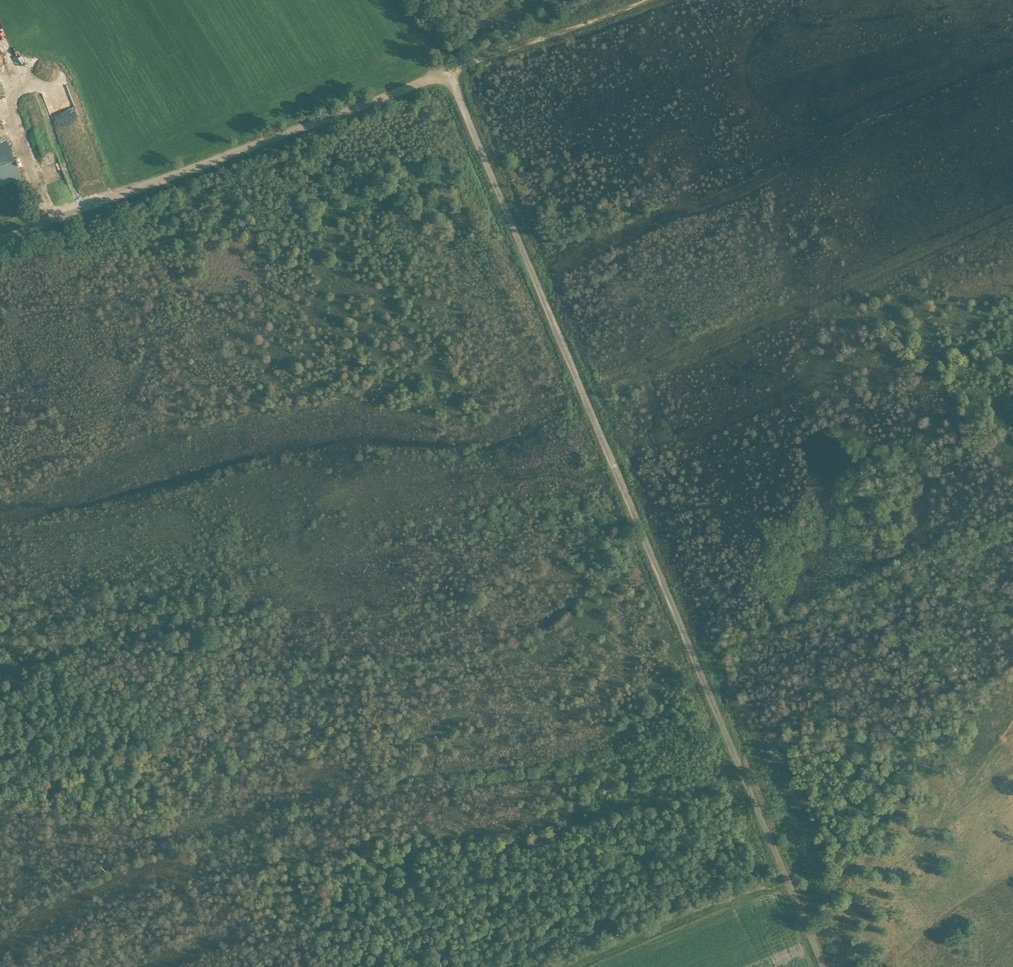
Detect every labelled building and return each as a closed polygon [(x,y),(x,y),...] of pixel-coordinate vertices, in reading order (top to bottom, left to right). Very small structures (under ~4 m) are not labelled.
[(22,178),(8,142),(0,145),(0,186),(22,178)]
